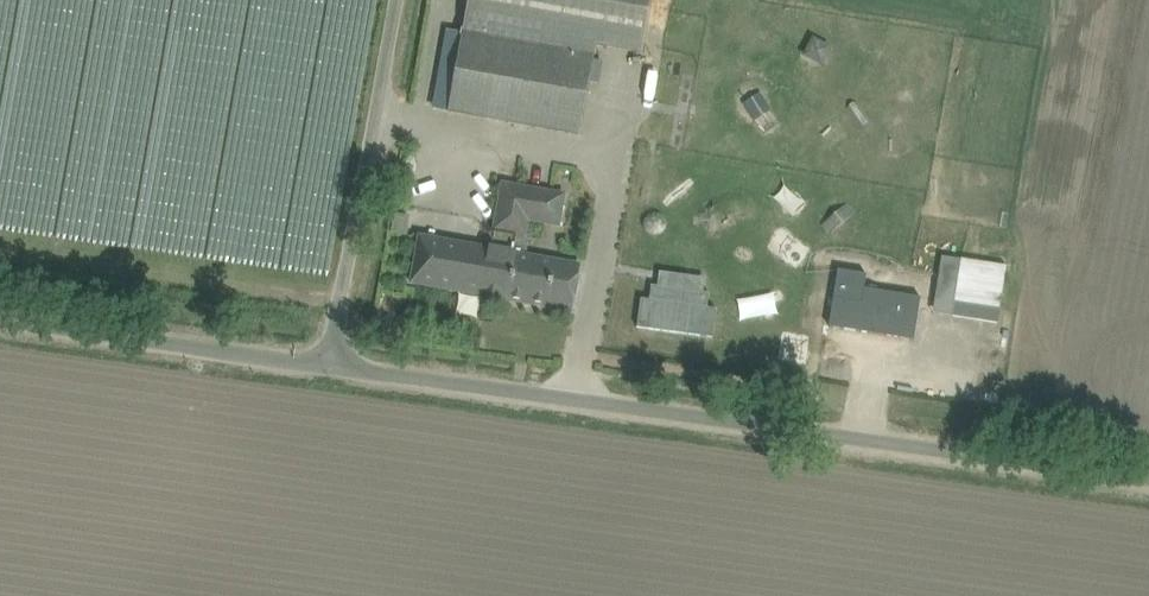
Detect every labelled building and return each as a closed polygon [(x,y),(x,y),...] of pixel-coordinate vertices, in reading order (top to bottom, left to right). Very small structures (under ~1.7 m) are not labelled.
[(580,135),(596,46),(643,55),(653,0),(469,0),(464,32),(448,30),(440,69),(456,72),(449,111),(580,135)] [(745,101),(753,119),(772,110),(764,92),(745,101)] [(534,189),(504,184),(495,231),(526,236),(534,189)] [(847,202),(835,214),(843,222),(855,211),(847,202)] [(421,237),(413,282),(482,294),(482,295),(572,312),(577,288),(581,265),(421,237)] [(957,283),(952,316),(998,323),(1003,291),(1007,266),(961,259),(961,260),(957,283)] [(639,297),(635,327),(712,337),(716,307),(706,306),(708,291),(650,283),(648,298),(639,297)]
